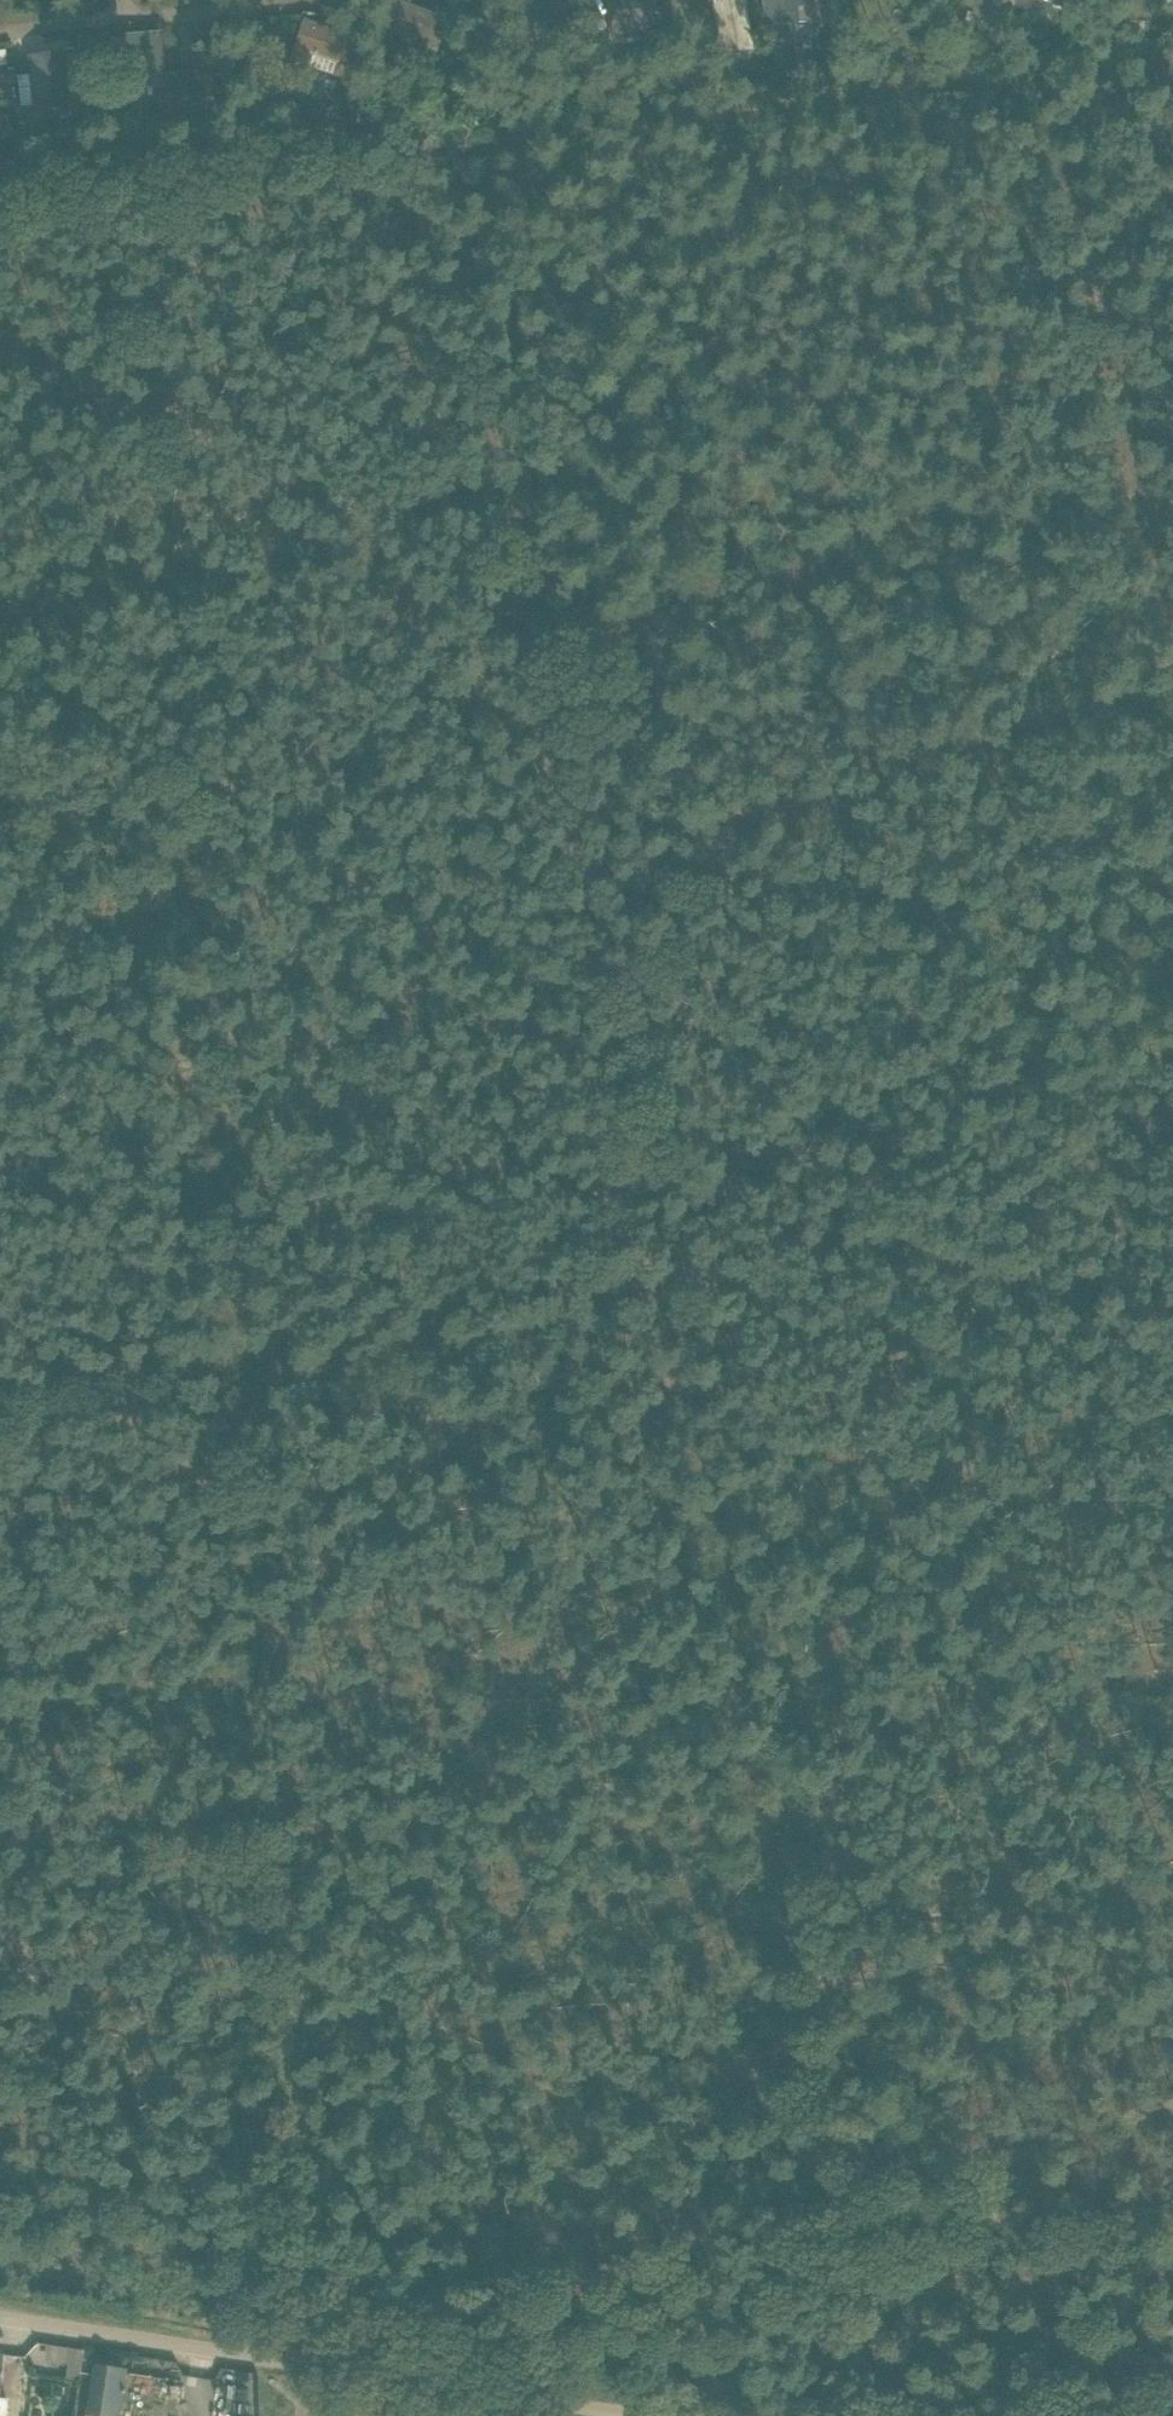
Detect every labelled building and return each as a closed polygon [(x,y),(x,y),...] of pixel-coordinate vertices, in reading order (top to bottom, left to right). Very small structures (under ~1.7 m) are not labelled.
[(378,18),(374,29),(398,38),(392,52),(418,62),(424,46),(438,51),(449,23),(396,2),(390,0),(387,0),(378,18)] [(520,27),(520,30),(530,29),(530,24),(553,22),(553,27),(567,26),(565,0),(552,0),(518,3),(520,27)] [(611,38),(654,35),(653,16),(652,0),(607,0),(611,38)] [(716,15),(716,20),(719,42),(721,54),(752,49),(744,0),(725,0),(726,4),(714,6),(716,15)] [(783,9),(784,26),(824,22),(822,0),(782,0),(783,9)] [(1064,11),(1069,0),(1043,0),(1064,11)] [(277,32),(277,22),(263,23),(264,33),(277,32)] [(347,68),(356,39),(305,23),(296,51),(292,63),(343,80),(347,68)] [(159,34),(125,37),(126,53),(127,61),(130,87),(162,84),(163,96),(180,94),(181,104),(200,102),(198,74),(163,77),(159,34)] [(501,36),(489,36),(490,57),(502,56),(501,36)] [(34,77),(18,78),(21,109),(37,107),(38,108),(68,105),(66,80),(63,56),(32,60),(33,68),(34,77)] [(830,69),(819,79),(826,87),(837,77),(830,69)] [(219,149),(207,150),(208,162),(220,161),(219,149)] [(81,2350),(47,2345),(44,2362),(78,2367),(81,2350)] [(83,2415),(119,2415),(126,2370),(91,2364),(83,2415)]
